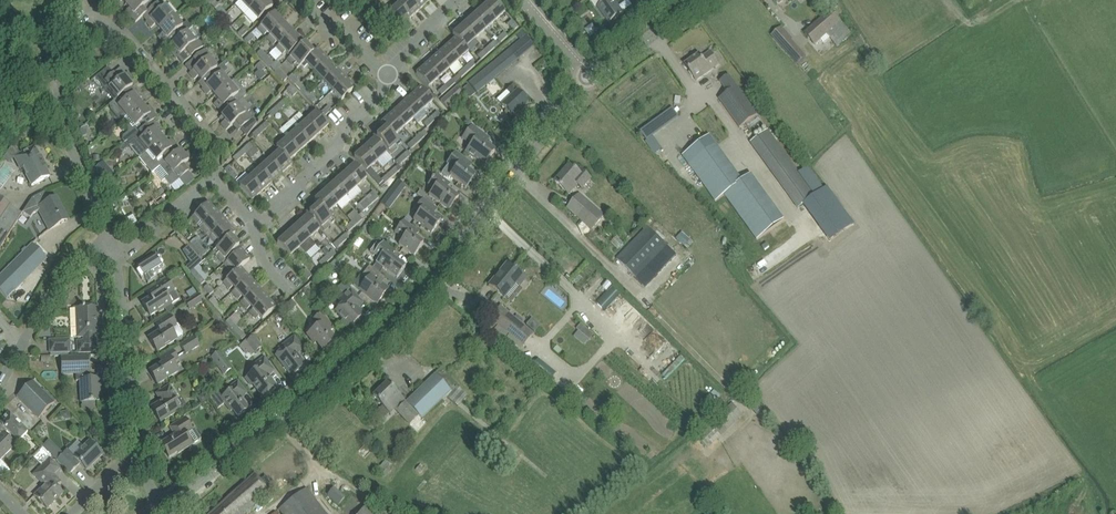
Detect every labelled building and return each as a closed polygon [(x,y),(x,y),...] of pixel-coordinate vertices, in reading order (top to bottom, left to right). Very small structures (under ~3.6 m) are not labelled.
[(124,11),(129,17),(130,16),(134,22),(143,14),(144,15),(158,4),(160,2),(159,0),(157,0),(155,2),(154,0),(130,0),(125,4),(126,6),(128,8),(124,11)] [(240,0),(249,10),(259,0),(240,0)] [(249,10),(258,19),(258,20),(267,12),(275,4),(271,0),(266,0),(265,0),(259,0),(249,10)] [(421,8),(413,0),(403,0),(399,4),(411,17),(421,8)] [(430,0),(413,0),(421,8),(430,0)] [(494,0),(485,0),(483,1),(486,4),(483,7),(480,4),(480,5),(495,21),(505,12),(494,0)] [(599,1),(601,4),(597,6),(609,22),(623,12),(622,11),(619,6),(615,0),(598,0),(599,1)] [(972,0),(978,9),(990,0),(973,0),(972,0)] [(158,4),(144,15),(147,19),(146,20),(151,26),(155,23),(159,28),(174,16),(165,5),(161,8),(158,4)] [(401,26),(411,17),(399,4),(389,13),(401,26)] [(495,21),(480,5),(474,10),(476,13),(473,16),(470,13),(485,30),(495,21)] [(220,6),(216,10),(222,16),(226,13),(220,6)] [(830,11),(805,33),(815,44),(827,33),(831,38),(839,48),(852,35),(840,21),(830,11)] [(226,13),(222,16),(229,23),(233,20),(226,13)] [(266,20),(258,28),(264,35),(267,32),(270,35),(283,22),(274,13),(266,20)] [(485,30),(470,13),(464,19),(466,22),(463,25),(460,22),(475,39),(485,30)] [(162,32),(158,35),(163,41),(164,40),(165,41),(166,43),(169,47),(172,44),(181,37),(187,32),(192,28),(189,24),(187,22),(182,26),(174,16),(159,28),(162,32)] [(514,30),(518,27),(512,20),(508,23),(514,30)] [(270,35),(267,38),(267,39),(273,45),(277,42),(279,45),(292,32),(283,22),(270,35)] [(465,48),(475,39),(460,22),(454,28),(457,31),(453,34),(465,48)] [(221,27),(220,29),(223,33),(228,28),(224,24),(221,27)] [(242,37),(249,31),(245,26),(238,33),(242,37)] [(175,48),(171,52),(176,58),(177,57),(183,63),(203,47),(197,40),(201,37),(193,27),(192,28),(187,32),(172,44),(175,48)] [(501,42),(508,36),(504,31),(497,38),(501,42)] [(279,45),(276,48),(283,54),(286,51),(289,55),(296,48),(302,42),(301,42),(292,32),(279,45)] [(248,44),(255,37),(251,33),(244,39),(248,44)] [(459,60),(468,52),(465,48),(453,34),(456,38),(446,47),(459,60)] [(290,56),(287,59),(294,66),(297,63),(301,66),(302,65),(305,62),(316,51),(310,45),(307,47),(304,44),(306,42),(304,40),(301,42),(302,42),(296,48),(298,49),(291,56),(290,56)] [(488,54),(498,44),(494,40),(484,49),(488,54)] [(792,41),(784,49),(798,65),(806,57),(792,41)] [(449,69),(459,60),(446,47),(436,56),(449,69)] [(190,72),(189,73),(194,79),(198,76),(202,80),(202,81),(213,72),(217,68),(209,58),(211,56),(205,49),(193,59),(197,63),(196,64),(198,66),(193,70),(190,72)] [(261,49),(258,53),(264,59),(267,56),(261,49)] [(305,62),(302,65),(304,68),(308,65),(313,70),(326,58),(318,49),(316,51),(313,54),(305,62)] [(477,93),(518,59),(509,49),(468,82),(477,93)] [(481,60),(488,54),(484,49),(477,55),(481,60)] [(691,72),(689,73),(692,77),(693,76),(697,81),(719,64),(710,52),(702,58),(699,54),(685,64),(691,72)] [(267,56),(264,59),(270,66),(274,63),(267,56)] [(439,78),(449,69),(436,56),(426,64),(439,78)] [(326,58),(313,70),(323,80),(336,68),(326,58)] [(202,80),(199,82),(203,88),(202,89),(207,95),(211,91),(215,96),(230,83),(229,83),(222,75),(228,70),(225,66),(229,63),(226,60),(222,63),(217,68),(213,72),(202,81),(202,80)] [(274,63),(270,66),(273,69),(277,66),(278,67),(282,64),(277,60),(276,61),(274,63)] [(468,71),(475,65),(472,61),(465,67),(468,71)] [(260,81),(266,75),(262,71),(266,67),(261,62),(256,67),(259,71),(255,75),(260,81)] [(429,87),(439,78),(426,64),(416,74),(429,87)] [(284,81),(288,77),(278,67),(277,66),(273,69),(284,81)] [(108,67),(92,80),(103,93),(105,91),(114,101),(117,98),(118,97),(119,98),(132,87),(133,86),(129,82),(133,78),(128,72),(126,73),(118,80),(113,73),(108,67)] [(461,77),(468,71),(465,67),(458,73),(461,77)] [(336,68),(323,80),(332,90),(345,78),(336,68)] [(295,84),(299,81),(292,74),(288,78),(295,84)] [(740,128),(758,115),(728,75),(720,82),(728,93),(719,99),(740,128)] [(345,78),(332,90),(334,92),(342,100),(355,88),(345,78)] [(449,89),(455,83),(452,79),(445,85),(449,89)] [(218,100),(214,103),(219,109),(221,108),(224,113),(243,98),(246,96),(246,92),(237,81),(233,80),(229,83),(230,83),(215,96),(218,100)] [(470,97),(476,93),(469,84),(463,88),(470,97)] [(442,95),(449,89),(445,85),(438,91),(442,95)] [(293,96),(297,92),(291,86),(287,89),(293,96)] [(306,96),(310,92),(304,86),(300,90),(306,96)] [(512,116),(527,102),(512,86),(497,99),(512,116)] [(136,91),(132,87),(119,98),(118,97),(117,98),(114,101),(109,105),(110,109),(118,119),(122,120),(127,116),(142,104),(138,100),(142,96),(137,90),(136,91)] [(423,110),(433,100),(421,87),(411,97),(423,110)] [(448,109),(463,94),(456,87),(440,101),(448,109)] [(313,103),(317,100),(310,92),(306,96),(313,103)] [(755,108),(761,103),(755,93),(748,98),(755,108)] [(411,97),(400,106),(412,119),(413,118),(417,123),(427,114),(423,110),(411,97)] [(225,120),(221,124),(226,130),(230,126),(233,124),(236,122),(241,128),(247,136),(257,123),(253,119),(248,112),(252,109),(243,98),(238,102),(236,103),(224,113),(221,116),(222,116),(224,119),(225,120)] [(279,110),(286,104),(282,101),(276,106),(279,110)] [(146,108),(142,104),(127,116),(122,120),(128,128),(128,132),(123,136),(122,141),(124,143),(139,132),(144,128),(153,121),(154,121),(158,117),(154,112),(155,111),(150,105),(146,108)] [(272,117),(279,110),(276,106),(269,113),(272,117)] [(325,116),(332,110),(328,106),(321,112),(325,116)] [(402,128),(412,119),(400,106),(390,115),(402,128)] [(646,139),(677,116),(670,107),(640,130),(646,139)] [(319,134),(329,125),(314,108),(307,115),(309,118),(306,121),(319,134)] [(433,122),(441,115),(437,111),(430,118),(433,122)] [(390,115),(381,123),(383,126),(393,136),(394,136),(402,128),(390,115)] [(306,121),(304,118),(297,124),(300,127),(297,129),(296,129),(309,143),(319,134),(306,121)] [(427,128),(433,122),(430,118),(423,124),(427,128)] [(124,143),(118,148),(121,151),(129,144),(140,157),(149,151),(163,138),(160,134),(164,131),(159,124),(158,125),(154,121),(153,121),(144,128),(139,132),(124,143)] [(263,132),(270,126),(266,122),(259,128),(263,132)] [(468,131),(462,138),(470,145),(465,151),(467,152),(469,154),(473,157),(476,159),(477,157),(485,164),(495,152),(485,144),(490,139),(485,135),(476,128),(472,125),(468,131)] [(299,152),(309,143),(296,129),(297,129),(294,126),(287,133),(290,136),(287,139),(299,152)] [(375,135),(373,137),(380,145),(382,143),(388,150),(391,154),(398,148),(395,144),(399,141),(394,136),(393,136),(383,126),(377,131),(380,134),(377,137),(375,135)] [(256,138),(263,132),(259,128),(252,134),(256,138)] [(417,144),(428,134),(424,130),(413,140),(417,144)] [(798,209),(816,196),(769,130),(751,142),(798,209)] [(287,139),(284,136),(277,142),(280,145),(277,147),(292,164),(289,161),(299,152),(287,139)] [(368,145),(365,148),(377,161),(386,152),(380,145),(373,137),(372,136),(365,142),(368,145)] [(710,136),(683,155),(690,165),(716,200),(725,194),(758,239),(783,221),(751,176),(742,182),(732,168),(710,136)] [(149,151),(140,157),(153,172),(154,171),(160,166),(165,162),(179,151),(175,146),(176,145),(171,139),(167,143),(163,138),(149,151)] [(411,149),(417,144),(413,140),(407,145),(411,149)] [(249,143),(243,149),(246,153),(251,159),(259,151),(254,146),(253,147),(249,143)] [(377,161),(365,148),(362,145),(355,151),(358,154),(354,157),(366,170),(377,161)] [(32,186),(49,177),(34,147),(16,156),(32,186)] [(282,173),(292,164),(277,147),(276,148),(279,151),(270,160),(282,173)] [(243,149),(233,158),(235,160),(237,162),(240,160),(239,160),(246,153),(243,149)] [(154,171),(162,181),(165,179),(170,186),(179,179),(179,180),(188,172),(189,172),(188,171),(185,168),(186,166),(185,164),(186,163),(189,161),(193,157),(188,151),(184,154),(180,150),(179,151),(165,162),(160,166),(154,171)] [(399,166),(411,155),(407,151),(395,162),(399,166)] [(466,188),(476,176),(467,170),(472,164),(457,152),(448,163),(455,170),(450,176),(466,188)] [(272,182),(282,173),(270,160),(260,168),(272,182)] [(345,173),(344,174),(357,187),(367,178),(352,161),(345,167),(348,170),(345,173)] [(102,163),(96,169),(105,180),(108,177),(105,173),(108,170),(102,163)] [(581,173),(571,164),(556,181),(569,193),(578,183),(582,187),(591,178),(583,171),(581,173)] [(231,176),(235,173),(229,166),(225,170),(231,176)] [(262,191),(272,182),(260,168),(250,177),(262,191)] [(392,177),(398,172),(395,168),(388,174),(392,177)] [(335,182),(347,196),(357,187),(344,174),(345,173),(342,170),(341,171),(336,176),(338,179),(335,182)] [(449,210),(458,198),(447,189),(451,184),(437,173),(428,184),(434,189),(429,195),(449,210)] [(384,184),(392,177),(388,174),(381,180),(384,184)] [(252,200),(262,191),(250,177),(240,186),(252,200)] [(325,191),(337,205),(347,196),(335,182),(332,179),(331,180),(326,185),(328,188),(325,191)] [(106,186),(105,187),(107,190),(108,189),(109,191),(115,187),(111,182),(106,186)] [(318,197),(315,200),(316,202),(327,214),(330,217),(331,217),(334,214),(331,210),(337,205),(325,191),(322,188),(316,194),(318,197)] [(373,191),(366,198),(372,204),(379,198),(373,191)] [(390,191),(382,203),(389,208),(398,196),(391,191),(390,191)] [(32,198),(23,213),(30,218),(33,213),(39,210),(42,216),(45,222),(49,230),(67,220),(56,198),(49,202),(44,192),(32,198)] [(593,229),(604,215),(580,194),(568,208),(593,229)] [(366,198),(357,206),(362,212),(362,213),(363,212),(372,204),(366,198)] [(16,223),(22,213),(0,199),(0,249),(16,223)] [(155,201),(153,202),(158,209),(166,202),(163,199),(157,203),(155,201)] [(431,233),(441,221),(432,214),(436,209),(423,199),(416,208),(420,211),(414,219),(431,233)] [(308,212),(306,214),(313,222),(314,220),(321,228),(324,231),(331,225),(334,222),(332,218),(330,217),(327,214),(316,202),(315,203),(310,208),(313,211),(310,214),(308,212)] [(195,215),(192,218),(198,224),(198,225),(201,222),(204,225),(217,213),(208,203),(195,215)] [(380,217),(387,207),(381,203),(374,213),(380,217)] [(359,215),(352,221),(356,225),(365,217),(366,216),(363,212),(362,213),(362,212),(359,215)] [(204,225),(200,228),(207,235),(210,232),(213,235),(226,223),(217,213),(204,225)] [(298,224),(297,225),(309,238),(310,238),(320,229),(313,222),(306,214),(305,213),(298,218),(301,222),(298,224)] [(127,217),(119,222),(125,231),(132,226),(127,217)] [(414,256),(423,243),(416,237),(420,232),(404,220),(395,231),(403,238),(399,244),(414,256)] [(288,233),(288,234),(300,247),(306,254),(311,259),(320,250),(315,245),(309,238),(297,225),(298,224),(295,221),(288,227),(291,230),(288,233)] [(352,221),(345,228),(349,231),(349,232),(356,225),(352,221)] [(182,233),(189,227),(185,223),(178,230),(182,233)] [(213,235),(209,238),(216,245),(219,242),(222,245),(233,234),(233,235),(235,233),(226,223),(213,235)] [(636,277),(667,245),(648,227),(617,259),(636,277)] [(281,239),(277,243),(285,251),(289,255),(290,256),(298,249),(300,247),(288,234),(288,233),(285,230),(279,236),(281,239)] [(345,233),(333,244),(337,248),(349,237),(346,234),(345,233)] [(216,250),(213,252),(216,256),(222,263),(225,260),(233,253),(234,254),(240,249),(241,250),(243,248),(241,245),(238,247),(235,243),(239,241),(233,235),(233,234),(222,245),(218,248),(216,250)] [(204,243),(197,236),(194,239),(190,242),(196,249),(200,246),(204,243)] [(624,243),(617,236),(611,242),(618,249),(624,243)] [(392,256),(396,250),(384,240),(379,246),(376,244),(370,251),(379,258),(376,262),(397,278),(406,266),(392,256)] [(47,258),(32,243),(0,275),(0,291),(7,298),(47,258)] [(202,256),(206,252),(200,246),(196,249),(202,256)] [(227,261),(224,264),(230,271),(233,269),(236,271),(240,268),(250,259),(241,250),(240,249),(234,254),(227,261)] [(332,250),(326,256),(330,260),(336,254),(332,250)] [(190,273),(199,265),(198,265),(202,262),(194,252),(188,256),(193,261),(184,269),(188,275),(190,273)] [(156,257),(154,255),(137,266),(138,269),(136,270),(142,279),(144,278),(148,284),(155,280),(152,276),(163,269),(162,267),(164,265),(158,256),(156,257)] [(326,256),(319,262),(322,266),(330,260),(326,256)] [(520,287),(527,279),(507,263),(489,285),(504,298),(516,283),(520,287)] [(360,275),(353,284),(360,289),(369,296),(378,303),(388,289),(381,284),(378,281),(383,276),(374,269),(370,266),(362,276),(360,275)] [(249,277),(240,268),(236,271),(223,283),(229,290),(233,286),(236,289),(249,277)] [(306,269),(302,272),(308,279),(312,275),(306,269)] [(194,270),(190,273),(201,285),(205,281),(194,270)] [(582,277),(578,274),(572,280),(576,284),(582,277)] [(244,300),(258,287),(249,277),(236,289),(232,293),(238,300),(242,297),(244,300)] [(179,299),(166,280),(152,289),(155,294),(142,303),(150,316),(158,311),(159,312),(179,299)] [(342,304),(335,311),(343,319),(340,322),(347,330),(350,327),(364,315),(358,308),(355,304),(360,300),(353,291),(351,289),(350,290),(344,282),(338,288),(344,295),(339,300),(342,304)] [(210,295),(214,291),(208,284),(204,288),(210,295)] [(611,286),(596,302),(604,310),(620,294),(611,286)] [(253,309),(267,297),(258,287),(244,300),(241,303),(247,309),(250,306),(253,309)] [(190,310),(204,301),(199,293),(185,302),(190,310)] [(215,307),(219,304),(213,297),(209,301),(215,307)] [(259,316),(263,319),(276,307),(267,297),(253,309),(250,312),(256,319),(259,316)] [(222,315),(226,311),(219,304),(215,307),(222,315)] [(500,306),(490,319),(492,320),(498,326),(510,336),(515,340),(522,346),(533,333),(521,323),(514,318),(509,313),(500,306)] [(85,308),(85,307),(79,307),(79,327),(77,327),(78,337),(83,337),(83,340),(77,341),(77,353),(97,353),(96,339),(95,339),(95,336),(99,336),(97,308),(85,308)] [(284,307),(279,311),(284,317),(289,313),(284,307)] [(323,350),(335,341),(329,332),(334,328),(322,312),(313,319),(319,326),(308,335),(314,344),(317,342),(323,350)] [(149,338),(157,352),(182,336),(183,333),(179,327),(177,326),(169,315),(155,324),(160,331),(149,338)] [(232,328),(236,325),(230,318),(226,322),(232,328)] [(532,318),(526,324),(534,331),(540,325),(532,318)] [(225,332),(228,329),(220,320),(216,322),(225,332)] [(492,320),(486,327),(492,332),(498,326),(492,320)] [(589,339),(594,334),(581,324),(577,329),(589,339)] [(242,339),(246,336),(236,325),(232,328),(242,339)] [(193,336),(180,345),(186,354),(199,345),(193,336)] [(254,353),(262,347),(254,336),(246,342),(254,353)] [(292,376),(306,366),(297,353),(303,348),(295,337),(279,348),(282,352),(276,356),(292,376)] [(50,352),(70,352),(70,340),(50,340),(50,352)] [(557,345),(553,349),(558,354),(562,350),(557,345)] [(158,364),(149,370),(156,382),(158,385),(179,372),(177,369),(173,363),(179,360),(173,350),(159,358),(162,362),(158,364)] [(218,352),(211,357),(213,360),(219,367),(224,374),(231,368),(226,361),(220,354),(218,352)] [(89,373),(88,357),(61,358),(62,374),(76,374),(76,381),(80,381),(81,402),(101,402),(100,379),(92,380),(91,372),(89,373)] [(264,398),(277,388),(268,376),(274,371),(265,358),(253,367),(256,371),(248,377),(264,398)] [(539,358),(532,366),(549,381),(556,372),(539,358)] [(404,400),(395,408),(397,410),(404,418),(410,424),(419,415),(422,418),(451,391),(434,374),(405,402),(404,400)] [(39,418),(55,403),(33,381),(17,396),(39,418)] [(240,398),(247,393),(238,382),(226,390),(228,393),(223,398),(217,391),(212,395),(213,396),(210,398),(217,408),(225,403),(231,411),(233,410),(238,417),(249,409),(240,398)] [(383,405),(378,410),(384,418),(390,413),(395,408),(404,400),(387,382),(373,396),(383,405)] [(151,408),(161,422),(180,410),(174,400),(177,397),(170,386),(157,394),(161,401),(151,408)] [(708,449),(743,415),(732,403),(697,438),(708,449)] [(757,404),(752,408),(757,414),(761,410),(762,409),(757,404)] [(70,411),(61,413),(62,418),(67,421),(72,420),(70,411)] [(1,459),(7,453),(16,445),(28,432),(16,420),(8,413),(6,415),(2,419),(3,421),(0,425),(0,433),(1,434),(0,435),(0,460),(1,459)] [(178,453),(192,444),(186,434),(192,429),(185,418),(170,427),(175,435),(161,444),(169,457),(178,452),(178,453)] [(49,441),(43,448),(52,457),(56,461),(70,474),(77,467),(77,466),(80,463),(87,470),(102,454),(90,441),(84,447),(74,457),(67,451),(63,455),(49,441)] [(502,443),(493,453),(508,466),(517,456),(502,443)] [(42,466),(33,474),(44,485),(34,495),(47,509),(63,493),(56,486),(61,482),(54,474),(60,468),(50,458),(52,457),(43,448),(37,454),(41,458),(45,463),(44,464),(42,466)] [(45,463),(37,454),(33,457),(42,466),(45,463)] [(385,460),(377,470),(385,477),(394,467),(385,460)] [(0,461),(0,477),(3,480),(12,471),(2,461),(1,462),(0,461)] [(421,463),(416,469),(420,473),(425,467),(421,463)] [(269,491),(254,474),(210,513),(243,513),(269,491)] [(339,504),(345,498),(334,488),(328,495),(339,504)] [(307,489),(279,510),(282,513),(327,513),(307,489)] [(367,504),(359,513),(380,513),(367,504)]
